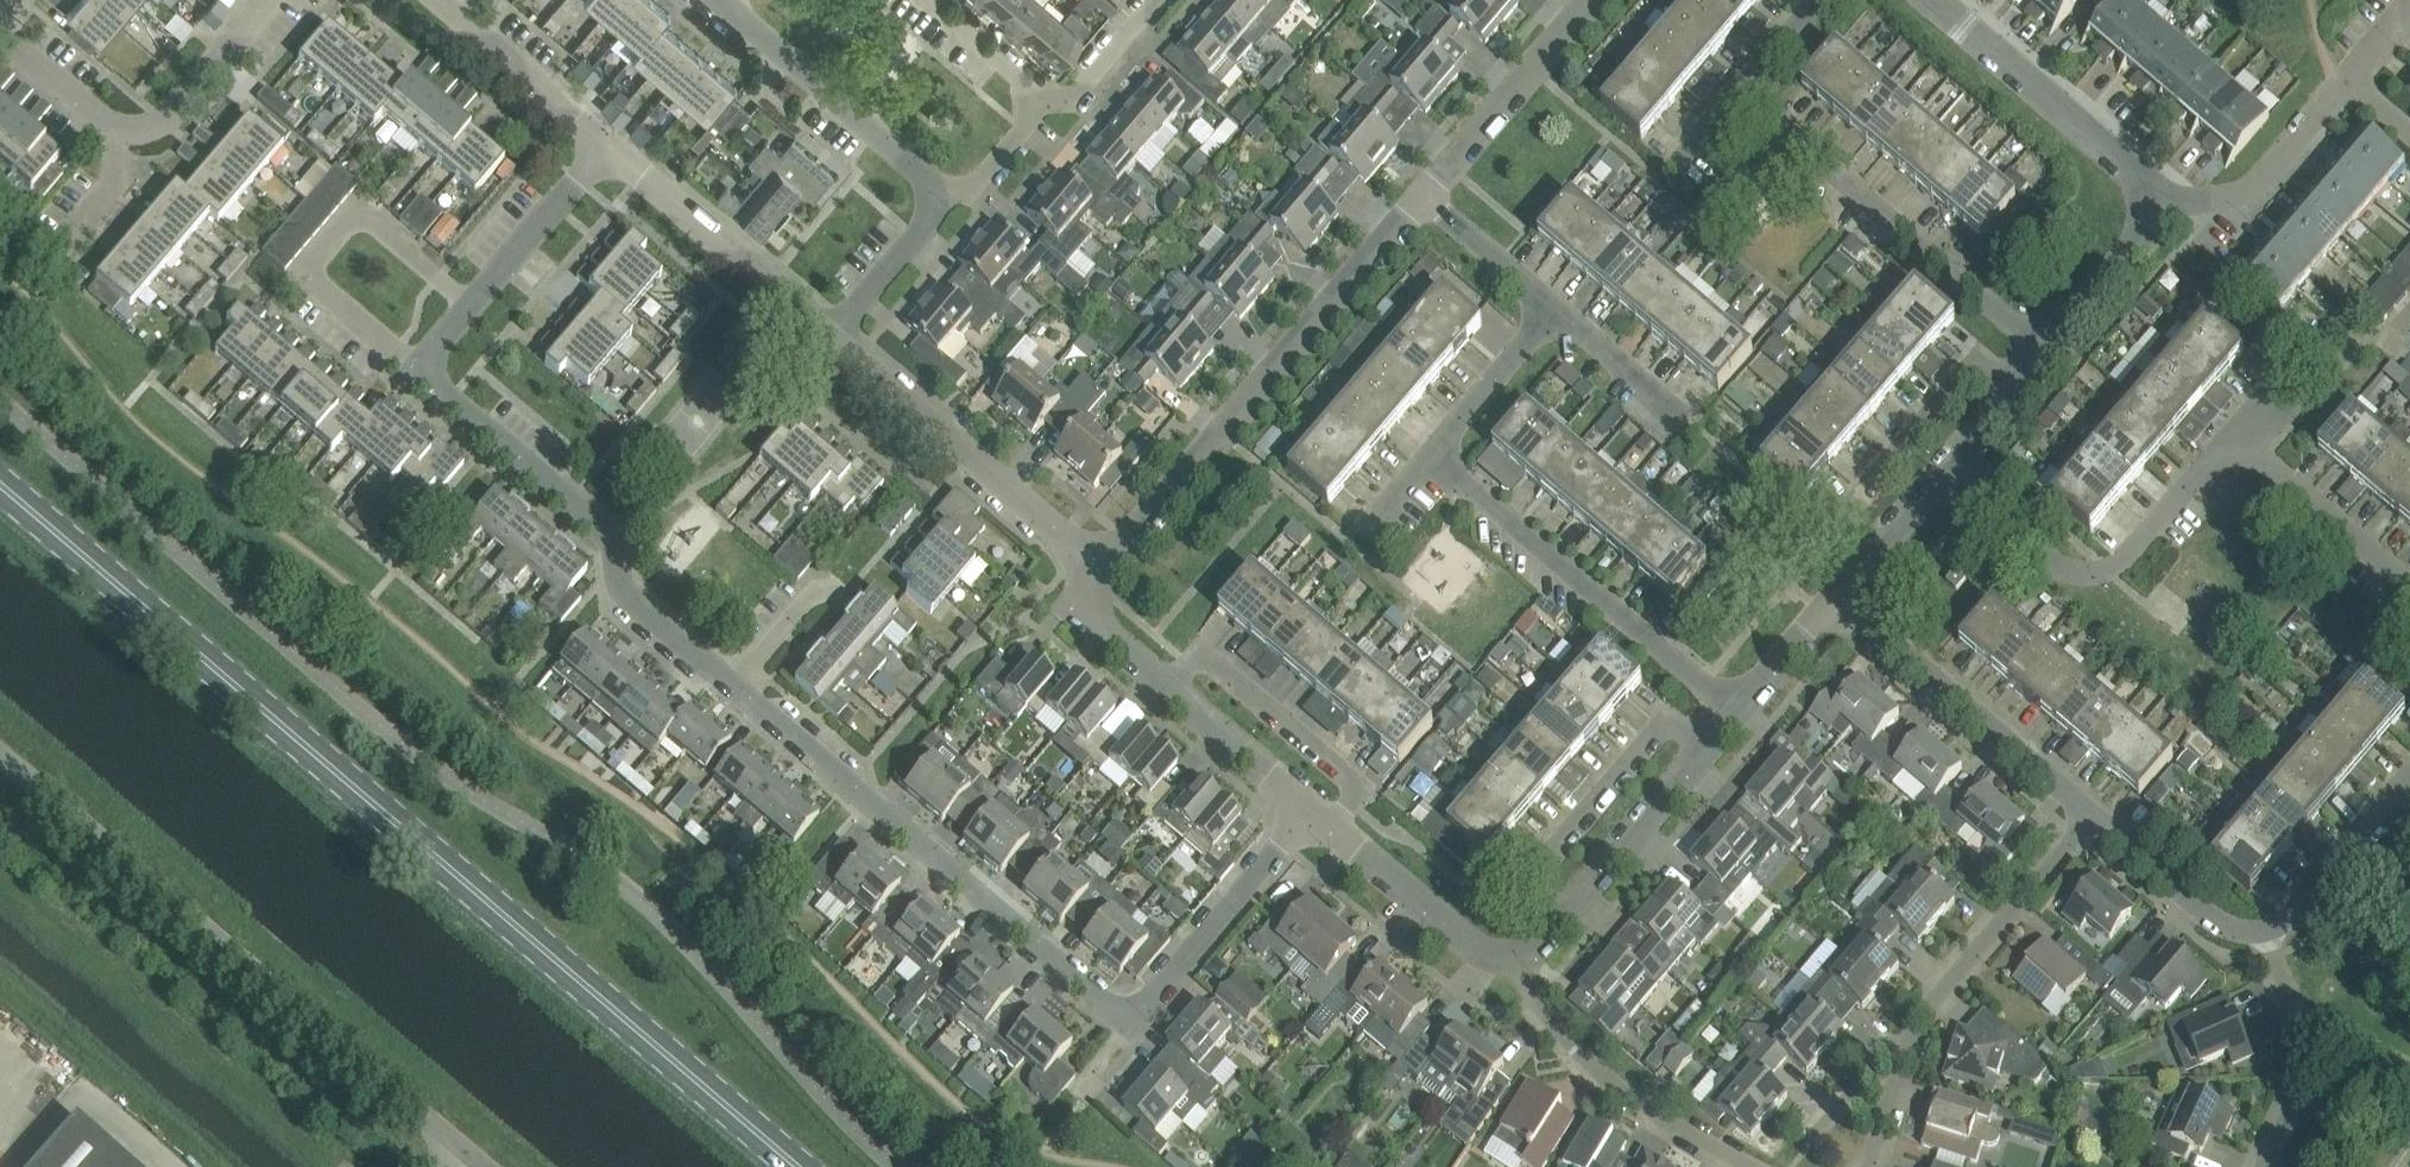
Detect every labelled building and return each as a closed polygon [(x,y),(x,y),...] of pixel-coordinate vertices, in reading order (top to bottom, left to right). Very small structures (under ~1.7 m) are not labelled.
[(118,22),(92,0),(78,0),(67,13),(77,21),(68,32),(91,51),(100,40),(102,42),(118,22)] [(134,4),(130,0),(92,0),(118,22),(134,4)] [(230,4),(225,0),(215,0),(211,5),(223,16),(232,6),(230,4)] [(615,0),(586,0),(603,14),(615,0)] [(648,0),(615,0),(603,14),(622,30),(648,0)] [(663,22),(670,13),(655,0),(648,0),(622,30),(640,46),(641,47),(663,22)] [(1010,0),(977,0),(973,4),(978,8),(983,7),(986,4),(998,15),(1010,0)] [(1043,1),(1044,0),(1010,0),(998,15),(1010,24),(1007,28),(1007,33),(1012,38),(1043,1)] [(1118,5),(1112,0),(1095,0),(1111,14),(1118,5)] [(1260,19),(1238,0),(1223,0),(1224,1),(1214,13),(1244,38),(1260,19)] [(1260,19),(1276,0),(1238,0),(1260,19)] [(1290,11),(1290,10),(1295,14),(1305,3),(1302,0),(1277,0),(1290,11)] [(1502,23),(1475,0),(1463,0),(1451,14),(1485,43),(1502,23)] [(1502,23),(1519,3),(1515,0),(1475,0),(1502,23)] [(1739,25),(1709,0),(1677,0),(1685,7),(1725,41),(1739,25)] [(1743,0),(1709,0),(1739,25),(1753,9),(1743,0)] [(1760,0),(1743,0),(1753,9),(1760,0)] [(2047,0),(2029,0),(2033,3),(2024,13),(2031,19),(2047,0)] [(2031,19),(2037,25),(2046,14),(2057,24),(2047,36),(2048,37),(2079,0),(2047,0),(2031,19)] [(2142,9),(2131,0),(2098,0),(2096,2),(2107,12),(2080,43),(2081,43),(2092,31),(2103,41),(2094,51),(2101,57),(2142,9)] [(1037,48),(1062,18),(1043,1),(1012,38),(1017,42),(1022,41),(1025,38),(1037,48)] [(2127,62),(2160,24),(2146,13),(2151,6),(2147,3),(2142,9),(2101,57),(2107,63),(2116,52),(2127,62)] [(215,25),(223,16),(211,5),(203,14),(215,25)] [(1450,40),(1460,28),(1435,7),(1426,18),(1450,40)] [(1711,58),(1725,41),(1685,7),(1671,24),(1711,58)] [(185,33),(192,19),(173,10),(167,24),(185,33)] [(1227,58),(1244,38),(1214,13),(1203,25),(1200,22),(1195,22),(1191,27),(1227,58)] [(1057,65),(1082,35),(1062,18),(1037,48),(1057,65)] [(1441,51),(1450,40),(1426,18),(1416,30),(1441,51)] [(651,71),(680,37),(663,22),(641,47),(640,46),(632,55),(651,71)] [(1697,74),(1711,58),(1671,24),(1658,40),(1697,74)] [(2137,88),(2183,34),(2179,30),(2174,36),(2160,24),(2127,62),(2139,72),(2130,82),(2137,88)] [(318,75),(347,41),(328,25),(298,59),(318,75)] [(1238,67),(1227,58),(1191,27),(1187,32),(1188,37),(1191,40),(1180,52),(1191,62),(1181,73),(1218,105),(1228,92),(1221,86),(1238,67)] [(1697,74),(1658,40),(1643,27),(1629,44),(1644,56),(1683,90),(1697,74)] [(2164,93),(2196,55),(2182,43),(2187,37),(2183,34),(2137,88),(2143,93),(2152,83),(2164,93)] [(670,87),(699,53),(680,37),(651,71),(670,87)] [(336,91),(365,57),(347,41),(318,75),(336,91)] [(1459,73),(1441,58),(1425,44),(1408,64),(1442,93),(1459,73)] [(1818,100),(1852,60),(1835,46),(1801,85),(1818,100)] [(689,103),(718,70),(699,53),(670,87),(689,103)] [(1442,93),(1408,64),(1395,54),(1366,88),(1390,109),(1403,95),(1425,113),(1442,93)] [(2173,119),(2219,65),(2215,61),(2210,67),(2196,55),(2164,93),(2175,103),(2166,113),(2173,119)] [(426,80),(439,64),(430,56),(417,72),(426,80)] [(582,76),(593,64),(584,56),(573,68),(582,76)] [(1286,75),(1296,64),(1287,56),(1277,67),(1286,75)] [(1669,106),(1683,90),(1644,56),(1630,72),(1669,106)] [(355,107),(384,73),(365,57),(336,91),(355,107)] [(1835,114),(1869,74),(1852,60),(1818,100),(1835,114)] [(593,64),(582,76),(592,85),(603,72),(593,64)] [(2200,124),(2232,86),(2218,74),(2223,68),(2219,65),(2173,119),(2179,124),(2188,114),(2200,124)] [(1276,86),(1286,75),(1277,67),(1267,79),(1276,86)] [(14,76),(5,68),(0,74),(0,91),(1,91),(14,76)] [(718,70),(689,103),(708,120),(708,119),(713,123),(702,135),(700,134),(690,147),(697,153),(718,127),(719,128),(740,104),(729,94),(737,86),(718,70)] [(445,96),(458,80),(449,72),(436,88),(445,96)] [(1192,117),(1205,102),(1171,72),(1161,84),(1156,80),(1139,100),(1169,125),(1178,115),(1183,118),(1192,117)] [(1655,123),(1669,106),(1630,72),(1616,89),(1655,123)] [(403,89),(402,88),(384,73),(355,107),(374,124),(382,115),(381,114),(403,89)] [(1851,128),(1885,88),(1869,74),(1835,114),(1851,128)] [(400,130),(429,96),(410,79),(402,88),(403,89),(381,114),(382,115),(400,130)] [(20,107),(33,92),(24,84),(11,100),(20,107)] [(2255,95),(2251,92),(2246,98),(2232,86),(2200,124),(2211,134),(2202,144),(2209,149),(2255,95)] [(290,108),(271,91),(266,87),(256,98),(275,113),(281,119),(290,108)] [(463,111),(476,96),(477,96),(468,88),(454,104),(463,111)] [(1390,109),(1366,88),(1344,113),(1357,124),(1349,133),(1382,163),(1400,143),(1377,124),(1390,109)] [(1867,142),(1901,102),(1885,88),(1851,128),(1867,142)] [(1641,140),(1655,123),(1616,89),(1601,106),(1641,140)] [(2226,167),(2269,117),(2254,105),(2260,99),(2255,95),(2209,149),(2215,155),(2224,145),(2235,154),(2225,167),(2226,167)] [(418,146),(447,111),(429,96),(400,130),(418,146)] [(611,117),(622,105),(613,96),(602,109),(611,117)] [(38,123),(51,107),(42,100),(29,115),(38,123)] [(1152,145),(1169,125),(1139,100),(1122,120),(1152,145)] [(1883,156),(1917,116),(1901,102),(1867,142),(1883,156)] [(730,138),(751,113),(740,104),(719,128),(730,138)] [(622,105),(611,117),(621,125),(632,113),(622,105)] [(10,113),(4,107),(0,112),(0,150),(23,123),(10,113)] [(293,129),(302,118),(290,108),(281,119),(293,129)] [(437,161),(466,127),(447,111),(418,146),(437,161)] [(233,135),(267,164),(283,146),(281,145),(290,134),(266,114),(256,124),(248,117),(233,135)] [(59,136),(70,123),(61,115),(50,128),(59,136)] [(1900,170),(1934,130),(1917,116),(1883,156),(1900,170)] [(1135,164),(1152,145),(1122,120),(1106,139),(1135,164)] [(640,142),(642,140),(651,130),(641,121),(630,134),(640,142)] [(2389,183),(2405,164),(2355,121),(2354,122),(2366,133),(2351,150),(2389,183)] [(1382,163),(1349,133),(1336,122),(1318,143),(1365,183),(1382,163)] [(30,130),(23,123),(0,150),(0,163),(12,173),(41,139),(30,130)] [(1211,161),(1228,142),(1238,131),(1229,123),(1219,134),(1217,132),(1200,152),(1211,161)] [(200,126),(193,135),(205,146),(213,137),(200,126)] [(455,177),(485,143),(466,127),(437,161),(455,177)] [(1916,184),(1950,144),(1934,130),(1900,170),(1916,184)] [(318,151),(326,141),(314,131),(305,140),(318,151)] [(1966,158),(1965,157),(1974,147),(1959,133),(1950,144),(1916,184),(1932,197),(1966,158)] [(250,184),(267,164),(233,135),(216,155),(250,184)] [(1303,137),(1295,146),(1306,156),(1314,147),(1303,137)] [(60,156),(50,147),(41,139),(12,173),(31,190),(32,188),(43,198),(63,175),(52,166),(60,156)] [(1126,176),(1135,164),(1106,139),(1101,145),(1097,142),(1086,155),(1090,158),(1088,159),(1108,176),(1099,187),(1133,216),(1142,204),(1135,197),(1139,193),(1139,187),(1126,176)] [(758,152),(800,189),(814,200),(834,176),(792,140),(780,154),(766,141),(758,152)] [(330,161),(338,151),(326,141),(318,151),(330,161)] [(485,143),(455,177),(475,194),(504,160),(485,143)] [(737,151),(746,159),(753,151),(744,143),(737,151)] [(185,145),(177,154),(190,164),(197,155),(185,145)] [(1330,180),(1340,168),(1315,147),(1306,158),(1330,180)] [(2373,201),(2389,183),(2351,150),(2335,169),(2373,201)] [(1291,151),(1285,158),(1295,166),(1300,159),(1291,151)] [(789,201),(800,189),(758,152),(749,162),(763,174),(753,187),(783,213),(791,203),(789,201)] [(1621,174),(1627,168),(1610,153),(1605,159),(1600,164),(1617,179),(1621,174)] [(234,204),(250,184),(216,155),(200,174),(234,204)] [(1321,191),(1330,180),(1306,158),(1296,170),(1321,191)] [(1948,211),(1982,172),(1966,158),(1932,197),(1948,211)] [(317,186),(326,175),(330,171),(319,162),(294,192),(304,201),(308,197),(317,186)] [(1194,182),(1204,170),(1195,163),(1186,174),(1194,182)] [(358,184),(340,168),(336,165),(326,175),(349,195),(358,184)] [(2358,219),(2373,201),(2335,169),(2320,187),(2358,219)] [(1999,186),(1965,225),(1982,240),(2028,186),(2010,171),(1998,185),(1999,186)] [(1999,186),(1998,185),(1982,172),(1948,211),(1965,225),(1999,186)] [(218,222),(234,204),(200,174),(185,192),(184,192),(210,214),(209,214),(218,222)] [(1084,193),(1079,189),(1061,174),(1044,194),(1080,225),(1090,213),(1108,227),(1114,220),(1123,228),(1133,216),(1099,187),(1093,183),(1084,193)] [(1736,229),(1765,201),(1738,174),(1710,202),(1736,229)] [(340,206),(349,195),(326,175),(317,186),(340,206)] [(184,192),(185,192),(176,184),(159,203),(194,233),(203,240),(218,222),(209,214),(210,214),(184,192)] [(1340,213),(1322,198),(1306,184),(1288,204),(1323,233),(1340,213)] [(331,217),(340,206),(317,186),(308,197),(331,217)] [(1182,205),(1192,194),(1183,186),(1173,197),(1182,205)] [(783,213),(753,187),(742,199),(727,187),(718,197),(761,234),(773,220),(775,222),(783,213)] [(2343,237),(2358,219),(2320,187),(2304,205),(2343,237)] [(1323,233),(1288,204),(1276,193),(1256,218),(1250,213),(1241,224),(1265,245),(1275,234),(1273,232),(1276,228),(1305,254),(1323,233)] [(1092,235),(1080,225),(1044,194),(1027,214),(1050,233),(1040,244),(1066,266),(1092,235)] [(410,229),(431,205),(420,195),(399,220),(410,229)] [(1651,204),(1649,207),(1665,221),(1666,220),(1675,209),(1673,207),(1670,205),(1659,195),(1651,204)] [(1555,250),(1589,210),(1572,196),(1538,236),(1555,250)] [(321,227),(331,217),(308,197),(304,201),(298,208),(321,227)] [(177,252),(194,233),(159,203),(143,223),(177,252)] [(421,239),(422,238),(442,214),(431,205),(410,229),(421,239)] [(2327,255),(2343,237),(2304,205),(2289,223),(2327,255)] [(312,238),(321,227),(298,208),(289,219),(312,238)] [(1682,215),(1675,209),(1666,220),(1673,226),(1682,215)] [(1571,264),(1605,224),(1589,210),(1555,250),(1571,264)] [(1588,278),(1634,224),(1633,224),(1630,228),(1614,214),(1605,224),(1571,264),(1588,278)] [(442,245),(458,225),(447,216),(431,236),(442,245)] [(303,249),(312,238),(289,219),(280,230),(303,249)] [(160,271),(177,252),(143,223),(126,242),(160,271)] [(2312,273),(2327,255),(2289,223),(2273,241),(2312,273)] [(1031,255),(1013,239),(995,224),(978,244),(1009,271),(1022,282),(1022,281),(1025,284),(1040,265),(1056,278),(1058,277),(1068,287),(1078,277),(1065,267),(1066,266),(1040,244),(1031,255)] [(1252,260),(1265,245),(1241,224),(1228,239),(1215,228),(1198,248),(1209,257),(1208,257),(1257,299),(1274,279),(1252,260)] [(1604,292),(1638,252),(1649,238),(1634,224),(1588,278),(1604,292)] [(293,260),(303,249),(280,230),(270,241),(293,260)] [(638,255),(645,248),(632,236),(624,245),(612,235),(605,244),(617,254),(629,264),(622,273),(645,292),(660,274),(638,255)] [(284,271),(293,260),(270,241),(261,252),(266,256),(284,271)] [(2296,292),(2312,273),(2273,241),(2258,259),(2296,292)] [(144,290),(160,271),(126,242),(110,261),(144,290)] [(1022,282),(1009,271),(978,244),(960,264),(983,283),(974,294),(1003,320),(1012,308),(1006,302),(1022,282)] [(1128,244),(1118,256),(1130,266),(1140,254),(1128,244)] [(236,270),(247,258),(237,249),(226,261),(236,270)] [(629,264),(617,254),(610,262),(598,251),(591,260),(603,270),(615,280),(608,289),(631,309),(645,292),(622,273),(629,264)] [(2406,251),(2395,263),(2409,275),(2409,254),(2406,251)] [(1620,306),(1654,266),(1638,252),(1604,292),(1620,306)] [(1429,254),(1411,275),(1424,286),(1442,265),(1429,254)] [(1841,256),(1831,268),(1830,269),(1843,280),(1854,267),(1841,256)] [(1240,319),(1257,299),(1208,257),(1189,281),(1180,274),(1171,274),(1166,281),(1167,281),(1166,282),(1205,315),(1218,300),(1240,319)] [(2280,310),(2296,292),(2258,259),(2243,277),(2231,266),(2230,267),(2280,310)] [(130,307),(144,290),(110,261),(95,278),(97,280),(88,291),(113,312),(122,301),(130,307)] [(226,282),(236,270),(226,261),(216,274),(226,282)] [(2409,290),(2409,275),(2395,263),(2385,275),(2406,294),(2409,290)] [(1636,320),(1670,280),(1654,266),(1620,306),(1636,320)] [(615,280),(603,270),(596,278),(584,268),(576,277),(600,297),(595,303),(619,323),(631,309),(608,289),(615,280)] [(1837,280),(1824,269),(1813,281),(1826,292),(1837,280)] [(2395,307),(2406,294),(2385,275),(2374,288),(2395,307)] [(1754,295),(1763,285),(1756,278),(1747,289),(1754,295)] [(1653,334),(1687,294),(1670,280),(1636,320),(1653,334)] [(1098,281),(1091,288),(1103,299),(1110,292),(1098,281)] [(1193,330),(1205,315),(1166,282),(1156,293),(1171,305),(1151,329),(1163,340),(1198,369),(1215,349),(1193,330)] [(1119,283),(1110,293),(1115,297),(1137,316),(1146,306),(1123,287),(1119,283)] [(1901,301),(1941,335),(1955,318),(1916,284),(1901,301)] [(964,306),(959,302),(941,286),(924,306),(960,337),(970,325),(981,334),(996,315),(1002,321),(1003,320),(974,294),(964,306)] [(215,295),(214,295),(205,287),(195,299),(204,307),(215,295)] [(2384,319),(2395,307),(2374,288),(2363,301),(2384,319)] [(1428,308),(1468,341),(1483,324),(1443,291),(1428,308)] [(1669,348),(1703,308),(1687,294),(1653,334),(1669,348)] [(2154,303),(2145,296),(2139,303),(2148,311),(2154,303)] [(194,320),(204,307),(195,299),(184,311),(194,320)] [(1927,351),(1941,335),(1901,301),(1887,317),(1927,351)] [(619,323),(595,303),(588,312),(576,302),(569,311),(581,321),(575,328),(586,338),(593,330),(617,350),(631,333),(619,323)] [(2343,324),(2355,310),(2347,303),(2335,317),(2343,324)] [(2245,351),(2205,317),(2191,304),(2176,321),(2191,334),(2230,368),(2245,351)] [(244,337),(255,325),(265,313),(257,306),(247,317),(238,310),(227,323),(235,330),(217,353),(233,367),(253,344),(244,337)] [(965,341),(960,337),(924,306),(907,326),(926,342),(918,352),(912,348),(911,349),(957,388),(967,376),(949,360),(965,341)] [(689,328),(699,316),(689,308),(679,320),(689,328)] [(1382,323),(1385,319),(1381,316),(1384,313),(1379,308),(1373,315),(1382,323)] [(1454,358),(1468,341),(1428,308),(1414,324),(1454,358)] [(1685,362),(1719,322),(1703,308),(1669,348),(1685,362)] [(1798,323),(1785,313),(1772,328),(1785,338),(1798,323)] [(1913,367),(1927,351),(1887,317),(1873,333),(1913,367)] [(586,338),(575,328),(563,318),(556,327),(567,337),(561,345),(572,355),(579,346),(603,366),(617,350),(593,330),(586,338)] [(261,351),(271,339),(281,327),(273,320),(263,332),(255,325),(244,337),(253,344),(233,367),(250,381),(269,358),(261,351)] [(679,340),(689,328),(679,320),(669,332),(679,340)] [(1873,333),(1859,320),(1844,337),(1859,349),(1899,383),(1913,367),(1873,333)] [(1702,375),(1736,336),(1719,322),(1685,362),(1702,375)] [(1440,374),(1454,358),(1414,324),(1401,340),(1440,374)] [(2323,347),(2335,332),(2327,325),(2315,340),(2323,347)] [(1367,341),(1358,332),(1344,348),(1354,356),(1367,341)] [(277,365),(287,353),(297,341),(289,334),(279,346),(271,339),(261,351),(269,358),(250,381),(266,395),(285,372),(277,365)] [(1777,334),(1762,351),(1776,364),(1791,347),(1777,334)] [(2216,384),(2230,368),(2191,334),(2177,350),(2216,384)] [(572,355),(561,345),(549,335),(542,343),(553,353),(545,362),(559,373),(565,365),(588,384),(603,366),(579,346),(572,355)] [(1702,375),(1719,390),(1753,350),(1736,336),(1702,375)] [(2216,384),(2177,350),(2162,338),(2148,354),(2202,400),(2216,384)] [(1041,386),(1029,376),(1039,366),(1031,359),(1039,350),(1026,339),(1000,369),(1012,379),(994,400),(1014,417),(1041,386)] [(1154,351),(1143,342),(1139,343),(1121,364),(1127,371),(1130,373),(1146,386),(1158,370),(1180,389),(1198,369),(1163,340),(1154,351)] [(1426,390),(1440,374),(1401,340),(1387,356),(1426,390)] [(2202,400),(2148,354),(2137,345),(2123,361),(2134,370),(2189,417),(2202,400)] [(293,379),(303,367),(314,354),(305,347),(295,359),(287,353),(277,365),(285,372),(266,395),(282,408),(302,386),(293,379)] [(1354,356),(1344,348),(1343,347),(1329,363),(1340,373),(1354,356)] [(1885,400),(1899,383),(1859,349),(1845,365),(1885,400)] [(663,363),(673,371),(683,359),(673,351),(663,363)] [(1412,407),(1426,390),(1387,356),(1373,373),(1412,407)] [(309,393),(320,380),(330,368),(322,361),(311,373),(303,367),(293,379),(302,386),(282,408),(299,422),(318,400),(309,393)] [(663,383),(673,371),(663,363),(653,375),(663,383)] [(1871,416),(1885,400),(1845,365),(1831,382),(1871,416)] [(2396,367),(2387,377),(2400,388),(2409,377),(2396,367)] [(1760,377),(1752,370),(1743,381),(1751,388),(1760,377)] [(2175,433),(2189,417),(2134,370),(2120,386),(2135,399),(2175,433)] [(1138,394),(1146,386),(1130,373),(1120,384),(1131,394),(1133,391),(1138,394)] [(1399,423),(1412,407),(1373,373),(1359,389),(1399,423)] [(326,406),(336,394),(346,382),(338,375),(327,387),(320,380),(309,393),(318,400),(299,422),(315,436),(334,414),(326,406)] [(1061,425),(1094,385),(1084,376),(1069,393),(1061,385),(1052,395),(1041,386),(1014,417),(1034,434),(1050,415),(1061,425)] [(2398,393),(2409,403),(2409,380),(2409,379),(2398,393)] [(1857,432),(1871,416),(1831,382),(1817,398),(1857,432)] [(646,403),(656,391),(646,383),(636,395),(646,403)] [(1750,397),(1735,384),(1725,395),(1740,408),(1750,397)] [(1103,438),(1092,429),(1098,422),(1089,415),(1106,396),(1094,385),(1061,425),(1072,434),(1056,453),(1076,470),(1103,438)] [(342,439),(361,415),(353,408),(363,396),(354,389),(344,401),(336,394),(326,406),(334,414),(315,436),(332,450),(342,439)] [(1385,439),(1399,423),(1359,389),(1345,405),(1385,439)] [(1133,404),(1150,417),(1160,405),(1144,391),(1133,404)] [(195,412),(203,402),(191,392),(183,401),(195,412)] [(636,416),(646,403),(636,395),(626,408),(636,416)] [(1536,396),(1493,447),(1510,461),(1544,421),(1553,411),(1536,396)] [(2107,403),(2105,405),(2095,396),(2084,409),(2094,418),(2093,419),(2094,420),(2107,432),(2107,431),(2147,465),(2161,449),(2121,415),(2107,403)] [(385,436),(395,424),(387,417),(397,405),(388,398),(369,421),(361,415),(342,439),(357,452),(376,429),(385,436)] [(1843,448),(1857,432),(1817,398),(1803,414),(1843,448)] [(2161,449),(2175,433),(2135,399),(2121,415),(2161,449)] [(207,422),(208,421),(215,412),(203,402),(195,412),(207,422)] [(2055,403),(2049,410),(2059,418),(2065,411),(2055,403)] [(1371,456),(1385,439),(1345,405),(1331,422),(1371,456)] [(2334,463),(2369,423),(2352,408),(2318,448),(2334,463)] [(2049,410),(2038,423),(2048,431),(2059,418),(2049,410)] [(401,450),(411,438),(404,431),(414,419),(406,412),(395,424),(385,436),(376,429),(357,452),(373,466),(393,443),(401,450)] [(1829,464),(1843,448),(1803,414),(1789,430),(1829,464)] [(804,456),(815,443),(807,437),(817,425),(809,418),(789,440),(780,433),(760,457),(777,472),(796,449),(804,456)] [(227,439),(236,430),(224,419),(215,429),(227,439)] [(2133,482),(2147,465),(2107,431),(2107,432),(2094,420),(2080,436),(2093,448),(2133,482)] [(1526,475),(1560,435),(1544,421),(1510,461),(1526,475)] [(1357,472),(1371,456),(1331,422),(1317,438),(1357,472)] [(2351,477),(2385,437),(2369,423),(2334,463),(2351,477)] [(2401,451),(2409,441),(2409,433),(2398,423),(2385,437),(2351,477),(2367,491),(2401,451)] [(407,476),(427,451),(420,445),(430,433),(422,426),(411,438),(401,450),(393,443),(373,466),(391,481),(400,470),(407,476)] [(1259,446),(1260,446),(1269,455),(1285,438),(1275,429),(1259,446)] [(240,450),(240,449),(248,440),(236,430),(227,439),(240,450)] [(1815,481),(1829,464),(1789,430),(1775,447),(1815,481)] [(821,470),(831,457),(823,451),(833,439),(825,432),(815,443),(804,456),(796,449),(777,472),(793,486),(812,463),(821,470)] [(1146,452),(1156,440),(1146,432),(1137,443),(1146,452)] [(1542,489),(1576,449),(1560,435),(1526,475),(1542,489)] [(1645,437),(1635,447),(1643,454),(1652,443),(1645,437)] [(1146,452),(1137,443),(1134,441),(1123,455),(1103,438),(1076,470),(1096,487),(1115,465),(1126,475),(1146,452)] [(1343,488),(1357,472),(1317,438),(1303,454),(1343,488)] [(434,479),(442,486),(443,486),(463,463),(445,448),(442,451),(436,445),(438,442),(437,440),(427,451),(407,476),(424,491),(434,479)] [(826,496),(847,471),(840,464),(850,453),(841,445),(831,457),(821,470),(812,463),(793,486),(810,500),(819,489),(826,496)] [(260,467),(269,458),(256,447),(248,457),(260,467)] [(1800,498),(1815,481),(1775,447),(1761,463),(1800,498)] [(2119,498),(2133,482),(2093,448),(2079,464),(2119,498)] [(1558,503),(1592,463),(1576,449),(1542,489),(1558,503)] [(2409,473),(2409,459),(2401,451),(2367,491),(2383,505),(2409,473)] [(1328,505),(1343,488),(1303,454),(1289,471),(1328,505)] [(272,478),(273,477),(281,468),(269,458),(260,467),(272,478)] [(862,505),(872,493),(882,482),(864,467),(861,470),(855,464),(858,461),(856,460),(847,471),(826,496),(843,510),(854,499),(862,505)] [(1575,517),(1609,477),(1592,463),(1558,503),(1575,517)] [(1591,531),(1637,477),(1621,463),(1609,477),(1575,517),(1591,531)] [(2105,514),(2119,498),(2079,464),(2065,480),(2105,514)] [(2409,506),(2409,473),(2383,505),(2399,519),(2409,506)] [(302,485),(289,475),(281,485),(293,495),(302,485)] [(1695,476),(1673,502),(1681,509),(1703,483),(1695,476)] [(1607,545),(1641,505),(1654,491),(1637,477),(1591,531),(1607,545)] [(318,498),(327,488),(314,478),(306,487),(318,498)] [(2091,531),(2105,514),(2065,480),(2051,497),(2091,531)] [(1704,484),(1699,490),(1705,496),(1710,490),(1704,484)] [(330,508),(331,507),(339,498),(327,488),(318,498),(330,508)] [(971,519),(978,510),(955,490),(940,508),(943,511),(937,518),(934,515),(932,516),(943,526),(968,546),(983,529),(971,519)] [(493,540),(519,510),(510,501),(508,504),(494,492),(450,543),(461,552),(480,530),(493,540)] [(872,493),(862,505),(871,514),(882,501),(872,493)] [(1718,497),(1710,506),(1717,513),(1725,504),(1718,497)] [(904,519),(915,507),(905,499),(894,511),(904,519)] [(715,510),(727,521),(736,511),(724,500),(715,510)] [(1624,559),(1658,519),(1641,505),(1607,545),(1624,559)] [(1728,535),(1743,519),(1727,505),(1714,519),(1718,523),(1716,525),(1728,535)] [(2399,519),(2409,528),(2409,506),(2399,519)] [(504,574),(540,531),(527,520),(529,517),(519,510),(493,540),(505,551),(493,565),(504,574)] [(1708,510),(1700,518),(1707,524),(1715,516),(1708,510)] [(358,531),(367,522),(356,512),(347,522),(358,531)] [(890,536),(901,523),(891,515),(880,527),(890,536)] [(1640,573),(1674,533),(1658,519),(1624,559),(1640,573)] [(371,543),(372,543),(380,533),(367,522),(358,531),(371,543)] [(1284,534),(1301,548),(1311,536),(1294,522),(1284,534)] [(937,533),(926,524),(926,523),(918,531),(930,542),(942,552),(935,560),(958,580),(973,562),(962,553),(968,546),(943,526),(937,533)] [(539,579),(565,548),(555,540),(554,542),(540,531),(504,574),(514,583),(526,568),(539,579)] [(1656,587),(1690,547),(1674,533),(1640,573),(1656,587)] [(783,548),(807,569),(816,558),(792,537),(783,548)] [(942,552),(930,542),(923,549),(912,539),(904,548),(916,558),(928,568),(921,576),(944,596),(958,580),(935,560),(942,552)] [(1690,547),(1656,587),(1673,601),(1707,561),(1690,547)] [(561,623),(581,599),(570,590),(586,570),(573,559),(574,556),(565,548),(539,579),(551,590),(539,604),(561,623)] [(797,580),(807,569),(783,548),(773,559),(797,580)] [(928,568),(916,558),(909,566),(898,556),(890,564),(913,584),(906,592),(930,613),(944,596),(921,576),(928,568)] [(1236,624),(1277,576),(1276,575),(1277,574),(1261,560),(1219,610),(1236,624)] [(1026,574),(1016,566),(1006,578),(1015,586),(1026,574)] [(1946,581),(1957,590),(1966,579),(1955,570),(1946,581)] [(1252,638),(1286,598),(1294,590),(1277,576),(1236,624),(1252,638)] [(916,626),(891,604),(873,589),(861,603),(859,601),(851,610),(882,637),(892,624),(907,637),(908,635),(917,641),(924,633),(916,626)] [(1544,596),(1537,605),(1556,621),(1563,612),(1544,596)] [(1269,652),(1303,612),(1286,598),(1252,638),(1269,652)] [(1976,656),(2010,617),(1993,602),(1959,642),(1976,656)] [(1285,666),(1319,626),(1326,618),(1310,604),(1303,612),(1269,652),(1285,666)] [(871,649),(882,637),(851,610),(843,620),(845,622),(834,635),(877,672),(885,662),(871,649)] [(1535,641),(1546,621),(1527,611),(1516,630),(1535,641)] [(1992,670),(2026,631),(2010,617),(1976,656),(1992,670)] [(967,623),(956,635),(965,643),(966,644),(977,631),(976,631),(967,623)] [(1301,680),(1335,640),(1319,626),(1285,666),(1301,680)] [(2008,684),(2042,645),(2026,631),(1992,670),(2008,684)] [(580,678),(605,649),(585,632),(560,661),(552,670),(572,687),(579,678),(580,678)] [(868,682),(877,672),(834,635),(822,648),(820,646),(812,656),(843,682),(853,670),(868,682)] [(1506,648),(1517,658),(1519,660),(1529,649),(1516,637),(1506,648)] [(2265,650),(2277,660),(2288,647),(2276,637),(2265,650)] [(1317,694),(1351,654),(1335,640),(1301,680),(1317,694)] [(1506,648),(1502,644),(1491,656),(1507,670),(1517,658),(1506,648)] [(2025,698),(2059,658),(2042,645),(2008,684),(2025,698)] [(1628,697),(1642,680),(1603,646),(1588,663),(1628,697)] [(591,704),(625,665),(605,649),(580,678),(579,678),(572,687),(591,704)] [(1452,658),(1441,649),(1431,660),(1442,669),(1452,658)] [(1628,697),(1588,663),(1574,650),(1560,667),(1574,679),(1614,713),(1628,697)] [(2266,673),(2277,660),(2265,650),(2254,663),(2266,673)] [(1368,668),(1351,654),(1317,694),(1334,708),(1368,668)] [(1350,722),(1384,682),(1395,668),(1379,654),(1368,668),(1334,708),(1350,722)] [(832,695),(843,682),(812,656),(804,665),(806,667),(794,681),(837,717),(845,709),(846,707),(832,695)] [(1026,707),(1046,684),(1053,676),(1032,658),(1016,676),(996,659),(976,683),(996,700),(1004,691),(1025,709),(1026,707)] [(2041,712),(2075,672),(2059,658),(2025,698),(2041,712)] [(611,721),(644,682),(625,665),(591,704),(611,721)] [(1502,681),(1488,667),(1478,679),(1492,692),(1502,681)] [(2057,726),(2091,686),(2075,672),(2041,712),(2057,726)] [(1464,673),(1454,685),(1462,692),(1472,680),(1464,673)] [(880,674),(871,685),(889,701),(898,690),(880,674)] [(1065,725),(1094,692),(1073,674),(1057,693),(1046,684),(1026,707),(1037,717),(1045,708),(1065,725)] [(1852,728),(1879,697),(1858,678),(1841,698),(1830,688),(1810,712),(1831,730),(1841,718),(1852,728)] [(2351,695),(2391,728),(2405,711),(2366,678),(2351,695)] [(1600,729),(1614,713),(1574,679),(1560,695),(1600,729)] [(630,738),(638,728),(664,699),(644,682),(611,721),(630,738)] [(1366,736),(1400,696),(1384,682),(1350,722),(1366,736)] [(2391,728),(2351,695),(2337,682),(2323,698),(2377,745),(2391,728)] [(1486,695),(1473,683),(1462,696),(1474,708),(1486,695)] [(2073,740),(2107,700),(2091,686),(2057,726),(2073,740)] [(1089,761),(1109,737),(1098,728),(1114,709),(1094,692),(1065,725),(1078,736),(1071,745),(1089,761)] [(1586,745),(1600,729),(1560,695),(1546,711),(1586,745)] [(1335,735),(1346,720),(1315,696),(1304,711),(1335,735)] [(1383,749),(1417,710),(1400,696),(1366,736),(1383,749)] [(1873,766),(1894,742),(1883,732),(1899,714),(1879,697),(1852,728),(1863,736),(1852,748),(1873,766)] [(548,715),(555,707),(544,698),(537,706),(548,715)] [(2363,761),(2377,745),(2323,698),(2309,715),(2323,727),(2363,761)] [(683,715),(664,699),(638,728),(658,746),(666,737),(665,736),(683,715)] [(2090,754),(2124,714),(2107,700),(2073,740),(2090,754)] [(685,753),(710,723),(690,706),(683,715),(665,736),(666,737),(685,753)] [(559,724),(566,716),(555,707),(548,715),(559,724)] [(1468,727),(1457,717),(1444,708),(1435,720),(1441,725),(1436,731),(1449,740),(1455,734),(1459,737),(1468,727)] [(845,709),(837,717),(846,725),(853,716),(845,709)] [(1383,749),(1400,764),(1434,724),(1417,710),(1383,749)] [(1572,762),(1586,745),(1546,711),(1532,728),(1572,762)] [(2106,768),(2140,728),(2124,714),(2090,754),(2106,768)] [(2228,731),(2217,721),(2206,732),(2217,742),(2228,731)] [(705,770),(715,758),(731,740),(710,723),(685,753),(705,770)] [(2349,777),(2363,761),(2323,727),(2309,743),(2349,777)] [(1128,778),(1156,746),(1136,728),(1120,747),(1109,737),(1089,761),(1100,770),(1108,761),(1128,778)] [(1558,778),(1572,762),(1532,728),(1518,744),(1558,778)] [(2122,782),(2156,742),(2140,728),(2106,768),(2122,782)] [(2213,742),(2199,729),(2188,742),(2202,755),(2213,742)] [(587,749),(594,740),(583,731),(576,739),(587,749)] [(2349,777),(2309,743),(2295,731),(2281,747),(2335,794),(2349,777)] [(1905,793),(1942,750),(1921,733),(1905,751),(1894,742),(1873,766),(1905,793)] [(918,771),(903,788),(922,805),(961,760),(931,735),(907,762),(918,771)] [(1424,747),(1443,763),(1453,752),(1434,736),(1424,747)] [(598,758),(599,757),(605,750),(594,740),(587,749),(598,758)] [(2122,782),(2139,796),(2173,757),(2156,742),(2122,782)] [(1544,794),(1558,778),(1518,744),(1504,760),(1544,794)] [(1152,814),(1172,791),(1161,782),(1177,763),(1156,746),(1128,778),(1141,790),(1133,799),(1152,814)] [(1429,778),(1443,763),(1424,747),(1411,763),(1429,778)] [(2321,810),(2335,794),(2281,747),(2267,764),(2321,810)] [(734,795),(765,759),(760,755),(755,755),(752,759),(739,748),(724,766),(714,778),(734,795)] [(1936,820),(1956,797),(1945,788),(1962,768),(1942,750),(1905,793),(1936,820)] [(2188,750),(2177,762),(2189,773),(2200,761),(2188,750)] [(1835,778),(1829,774),(1811,758),(1801,770),(1782,754),(1764,774),(1795,801),(1809,813),(1826,792),(1824,791),(1835,778)] [(744,823),(779,782),(767,771),(769,768),(769,762),(765,759),(734,795),(744,804),(734,815),(744,823)] [(967,813),(992,786),(961,760),(922,805),(942,821),(956,804),(967,813)] [(1530,810),(1544,794),(1504,760),(1490,776),(1530,810)] [(2307,826),(2321,810),(2267,764),(2253,780),(2268,792),(2307,826)] [(626,782),(633,774),(623,765),(615,773),(626,782)] [(2173,768),(2159,784),(2171,794),(2185,778),(2173,768)] [(626,782),(637,791),(644,783),(633,774),(626,782)] [(1786,812),(1795,801),(1764,774),(1746,795),(1766,811),(1756,823),(1791,853),(1802,840),(1791,830),(1798,822),(1786,812)] [(1516,827),(1530,810),(1490,776),(1476,793),(1516,827)] [(773,828),(804,792),(799,788),(794,789),(791,792),(779,782),(744,823),(751,830),(753,831),(763,819),(773,828)] [(1191,832),(1219,799),(1199,782),(1183,800),(1172,791),(1152,814),(1163,824),(1171,815),(1190,832),(1191,832)] [(2171,794),(2159,784),(2144,801),(2156,811),(2171,794)] [(982,855),(1010,824),(1021,811),(992,786),(967,813),(977,822),(963,839),(982,855)] [(1977,835),(2004,804),(1984,787),(1967,806),(1956,797),(1936,820),(1957,838),(1967,826),(1977,835)] [(808,801),(808,796),(804,792),(773,828),(783,837),(773,849),(783,857),(793,845),(803,833),(818,815),(806,805),(808,801)] [(2293,842),(2307,826),(2268,792),(2254,808),(2293,842)] [(1502,843),(1516,827),(1476,793),(1462,809),(1502,843)] [(2254,808),(2239,796),(2225,812),(2240,825),(2280,859),(2293,842),(2254,808)] [(1198,864),(1201,866),(1219,882),(1233,866),(1233,859),(1227,854),(1235,845),(1224,835),(1240,817),(1219,799),(1191,832),(1190,832),(1183,841),(1203,858),(1198,864)] [(1978,857),(1981,859),(1999,875),(2019,851),(2008,842),(2025,822),(2004,804),(1977,835),(1989,845),(1978,857)] [(674,823),(675,823),(682,815),(671,806),(664,814),(674,823)] [(1487,860),(1502,843),(1462,809),(1448,826),(1487,860)] [(1010,824),(982,855),(1001,872),(1016,854),(1028,840),(1028,839),(1031,836),(1039,827),(1031,820),(1028,811),(1022,813),(1021,811),(1010,824)] [(1756,823),(1745,835),(1726,819),(1708,840),(1751,876),(1766,859),(1776,847),(1787,857),(1791,853),(1756,823)] [(1915,819),(1902,835),(1913,844),(1926,828),(1915,819)] [(695,840),(702,832),(691,823),(684,831),(695,840)] [(2266,875),(2226,841),(2206,825),(2192,842),(2211,858),(2251,892),(2266,875)] [(2266,875),(2280,859),(2240,825),(2226,841),(2266,875)] [(1042,845),(1049,836),(1039,827),(1031,836),(1042,845)] [(1858,835),(1849,827),(1840,837),(1849,845),(1858,835)] [(1087,828),(1080,837),(1089,845),(1096,836),(1087,828)] [(1060,846),(1060,845),(1066,837),(1055,829),(1049,836),(1042,845),(1053,854),(1060,846)] [(695,840),(705,850),(713,841),(702,832),(695,840)] [(1742,887),(1751,876),(1708,840),(1691,860),(1710,876),(1700,889),(1723,909),(1733,917),(1740,908),(1731,900),(1742,887)] [(1945,873),(1922,853),(1915,847),(1887,880),(1937,922),(1955,901),(1935,884),(1945,873)] [(816,869),(806,881),(824,897),(827,895),(845,910),(853,901),(880,869),(861,852),(846,870),(828,855),(816,869)] [(734,874),(741,866),(730,856),(723,865),(734,874)] [(1041,906),(1068,874),(1049,858),(1022,890),(1041,906)] [(1085,914),(1108,887),(1079,861),(1068,874),(1041,906),(1060,923),(1075,905),(1085,914)] [(763,880),(743,863),(741,866),(734,874),(745,883),(751,889),(754,891),(763,880)] [(880,869),(853,901),(872,917),(869,920),(880,930),(895,911),(885,902),(898,887),(900,885),(880,869)] [(1919,944),(1937,922),(1887,880),(1870,901),(1868,900),(1858,912),(1866,918),(1889,938),(1899,926),(1919,944)] [(2086,922),(2109,941),(2132,914),(2094,882),(2063,917),(2079,931),(2086,922)] [(1723,909),(1700,889),(1690,900),(1670,884),(1653,904),(1684,931),(1693,920),(1705,930),(1723,909)] [(1128,925),(1127,924),(1138,912),(1108,887),(1085,914),(1096,923),(1081,940),(1100,957),(1128,925)] [(1160,887),(1151,899),(1154,901),(1159,896),(1166,902),(1171,896),(1160,887)] [(895,911),(880,930),(890,939),(884,946),(903,963),(905,959),(940,919),(920,903),(918,905),(906,920),(895,911)] [(1303,957),(1333,923),(1309,903),(1286,930),(1273,919),(1256,939),(1259,942),(1254,949),(1263,957),(1269,950),(1281,960),(1292,948),(1303,957)] [(1684,931),(1653,904),(1635,925),(1655,941),(1645,953),(1668,973),(1686,989),(1693,981),(1675,965),(1696,941),(1684,931)] [(1879,949),(1889,938),(1866,918),(1849,939),(1859,947),(1848,959),(1881,987),(1899,966),(1879,949)] [(910,987),(902,995),(906,998),(916,1006),(924,996),(932,987),(948,968),(938,960),(959,936),(940,919),(905,959),(921,973),(910,987)] [(872,938),(879,930),(869,920),(854,938),(864,947),(872,938)] [(1170,940),(1156,928),(1148,921),(1138,933),(1128,925),(1100,957),(1119,973),(1134,955),(1147,967),(1170,940)] [(1345,981),(1345,982),(1346,981),(1333,970),(1356,943),(1333,923),(1303,957),(1315,967),(1306,977),(1311,981),(1301,991),(1322,1009),(1345,981)] [(884,946),(890,939),(879,930),(872,938),(883,948),(884,946)] [(2135,963),(2139,958),(2148,947),(2137,937),(2118,961),(2128,969),(2134,962),(2135,963)] [(2067,998),(2071,993),(2087,975),(2045,939),(2025,962),(2026,963),(2013,979),(2044,1006),(2058,990),(2067,998)] [(1668,973),(1645,953),(1634,965),(1615,949),(1598,969),(1629,995),(1640,1006),(1668,973)] [(2207,978),(2174,950),(2172,949),(2154,970),(2139,958),(2135,963),(2134,962),(2128,969),(2116,984),(2140,1005),(2148,995),(2166,1010),(2182,991),(2190,998),(2207,978)] [(1863,1009),(1881,987),(1848,959),(1838,951),(1811,983),(1833,1003),(1843,991),(1863,1009)] [(932,987),(924,996),(936,1006),(954,1021),(993,977),(989,974),(993,970),(980,959),(977,964),(973,961),(959,978),(949,969),(948,968),(932,987)] [(1364,1033),(1405,985),(1381,965),(1358,992),(1345,982),(1345,981),(1322,1009),(1320,1011),(1308,1024),(1316,1030),(1335,1023),(1333,1022),(1340,1014),(1364,1033)] [(1619,1007),(1629,995),(1598,969),(1580,990),(1599,1006),(1589,1018),(1612,1038),(1628,1020),(1631,1017),(1619,1007)] [(2092,981),(2104,991),(2114,979),(2102,969),(2092,981)] [(999,983),(993,977),(954,1021),(973,1038),(984,1047),(1007,1020),(997,1011),(1012,994),(1008,991),(1012,987),(1003,979),(999,983)] [(1823,1014),(1833,1003),(1811,983),(1793,1004),(1803,1012),(1793,1024),(1825,1052),(1843,1031),(1823,1014)] [(1227,1008),(1246,1025),(1259,1010),(1230,985),(1217,1000),(1227,1008)] [(1401,1065),(1421,1041),(1426,1035),(1412,1024),(1428,1005),(1405,985),(1364,1033),(1401,1065)] [(906,998),(893,1014),(902,1023),(908,1015),(916,1006),(906,998)] [(1697,1000),(1686,1012),(1698,1023),(1709,1011),(1697,1000)] [(1227,1008),(1218,1019),(1200,1003),(1184,1023),(1216,1050),(1226,1038),(1239,1049),(1254,1031),(1246,1025),(1227,1008)] [(2207,1026),(2202,1013),(2200,1009),(2167,1023),(2179,1051),(2177,1053),(2185,1072),(2201,1065),(2228,1053),(2233,1064),(2251,1056),(2233,1014),(2225,1018),(2207,1026)] [(1048,1018),(1039,1011),(1036,1014),(1032,1011),(1018,1029),(1007,1020),(984,1047),(995,1056),(998,1052),(1006,1060),(1008,1066),(1014,1071),(1023,1059),(1024,1059),(1052,1028),(1045,1022),(1048,1018)] [(1793,1024),(1792,1024),(1781,1014),(1768,1029),(1767,1028),(1747,1026),(1740,1035),(1755,1048),(1778,1068),(1787,1056),(1807,1073),(1825,1052),(1793,1024)] [(902,1023),(898,1028),(904,1033),(905,1034),(916,1022),(908,1015),(902,1023)] [(2045,1060),(2017,1037),(1999,1022),(1998,1023),(2003,1027),(1993,1038),(1959,1027),(1943,1077),(1993,1093),(2000,1071),(2036,1083),(2051,1066),(2045,1060)] [(1227,1059),(1216,1050),(1184,1023),(1167,1042),(1196,1066),(1187,1077),(1210,1096),(1220,1086),(1211,1079),(1227,1059)] [(1050,1106),(1075,1077),(1056,1061),(1071,1044),(1052,1028),(1024,1059),(1036,1069),(1030,1076),(1029,1086),(1032,1091),(1050,1106)] [(1401,1065),(1387,1083),(1393,1089),(1408,1070),(1419,1080),(1417,1083),(1440,1100),(1482,1045),(1467,1034),(1465,1036),(1456,1029),(1437,1055),(1421,1041),(1401,1065)] [(1676,1076),(1691,1058),(1695,1054),(1684,1043),(1664,1066),(1676,1076)] [(945,1053),(937,1045),(930,1052),(938,1060),(945,1053)] [(1482,1045),(1440,1100),(1452,1109),(1451,1111),(1462,1120),(1455,1130),(1469,1141),(1485,1121),(1499,1102),(1485,1091),(1504,1065),(1495,1058),(1497,1056),(1482,1045)] [(1778,1068),(1755,1048),(1751,1049),(1738,1064),(1728,1067),(1721,1075),(1770,1117),(1788,1096),(1768,1079),(1778,1068)] [(1157,1069),(1140,1088),(1172,1115),(1183,1125),(1198,1107),(1206,1115),(1217,1102),(1210,1096),(1187,1077),(1183,1074),(1175,1084),(1157,1069)] [(1751,1138),(1770,1117),(1721,1075),(1715,1082),(1715,1091),(1701,1107),(1719,1123),(1725,1115),(1751,1138)] [(2096,1081),(2091,1094),(2106,1100),(2111,1086),(2096,1081)] [(1562,1139),(1574,1119),(1550,1103),(1553,1098),(1529,1083),(1494,1139),(1525,1160),(1522,1164),(1526,1166),(1544,1166),(1562,1139)] [(1156,1135),(1172,1115),(1140,1088),(1124,1107),(1142,1123),(1133,1133),(1159,1156),(1169,1145),(1160,1137),(1160,1138),(1156,1135)] [(2220,1139),(2224,1130),(2232,1112),(2191,1093),(2188,1100),(2175,1094),(2163,1121),(2152,1146),(2184,1160),(2190,1148),(2201,1152),(2209,1134),(2220,1139)] [(1297,1110),(1279,1094),(1274,1099),(1293,1116),(1297,1110)] [(1994,1108),(1971,1101),(1949,1094),(1944,1108),(1945,1110),(1936,1114),(1933,1113),(1923,1143),(1922,1143),(1921,1145),(1977,1163),(1983,1143),(1989,1145),(1994,1145),(1998,1142),(2000,1137),(1998,1132),(1994,1128),(1988,1127),(1994,1108)] [(2076,1106),(2070,1127),(2085,1131),(2090,1111),(2076,1106)] [(76,1118),(33,1166),(131,1166),(76,1118)] [(1627,1145),(1590,1123),(1577,1143),(1563,1166),(1613,1166),(1627,1145)] [(1671,1166),(1642,1149),(1631,1166),(1671,1166)] [(1349,1151),(1337,1166),(1370,1166),(1349,1151)] [(1169,1165),(1172,1166),(1188,1166),(1176,1157),(1169,1165)]
